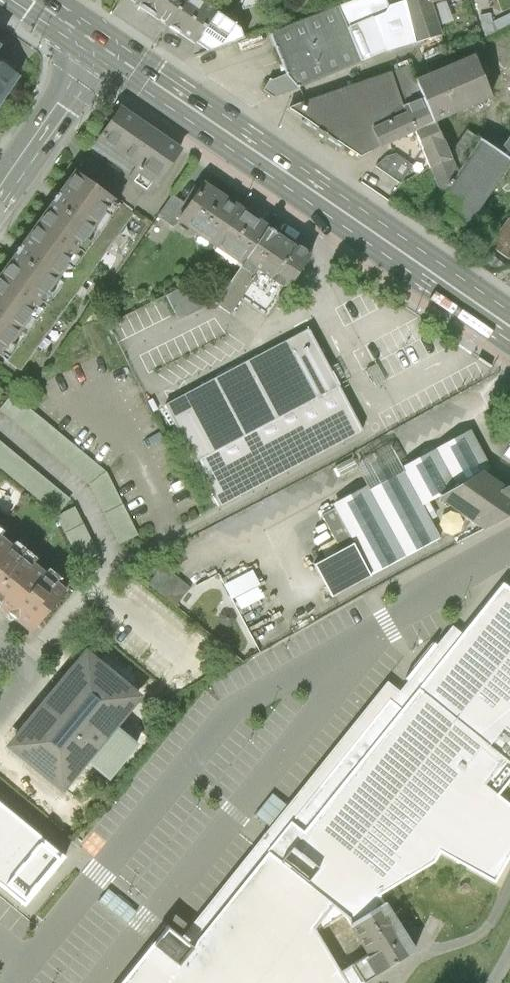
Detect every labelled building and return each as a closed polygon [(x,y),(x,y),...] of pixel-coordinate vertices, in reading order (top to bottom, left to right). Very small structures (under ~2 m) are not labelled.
[(122,0),(169,32),(191,0),(122,0)] [(193,0),(191,0),(169,32),(199,52),(200,51),(212,59),(243,46),(238,30),(209,11),(212,6),(203,0),(200,5),(193,0)] [(245,13),(270,6),(267,0),(234,0),(234,2),(241,0),(245,13)] [(349,33),(387,18),(380,0),(369,0),(341,11),(349,33)] [(433,9),(431,0),(402,0),(409,19),(402,22),(406,33),(411,31),(416,49),(444,40),(433,9)] [(433,9),(462,0),(431,0),(433,9)] [(341,11),(273,38),(289,77),(301,91),(363,67),(349,33),(341,11)] [(489,14),(480,16),(485,35),(495,32),(489,14)] [(493,24),(498,33),(509,27),(509,16),(493,24)] [(475,56),(417,80),(424,99),(435,122),(493,98),(475,56)] [(411,65),(391,72),(405,107),(424,99),(417,80),(411,65)] [(17,77),(0,66),(0,103),(17,77)] [(391,72),(290,110),(326,134),(360,157),(380,147),(372,129),(407,114),(405,107),(391,72)] [(301,91),(289,77),(267,85),(261,92),(275,102),(301,91)] [(372,129),(380,147),(382,153),(417,137),(434,176),(454,166),(451,159),(435,122),(424,99),(405,107),(407,114),(372,129)] [(181,147),(120,104),(89,149),(128,176),(125,181),(147,196),(181,147)] [(468,132),(451,159),(454,166),(459,176),(482,142),(468,132)] [(482,142),(459,176),(454,166),(434,176),(446,201),(437,215),(466,235),(509,168),(509,141),(500,154),(482,142)] [(398,156),(386,159),(378,171),(400,187),(414,168),(398,156)] [(7,361),(123,200),(75,166),(55,193),(17,246),(0,270),(0,356),(7,361)] [(244,199),(207,174),(188,202),(179,215),(216,240),(244,199)] [(172,225),(179,215),(188,202),(173,192),(157,215),(172,225)] [(244,199),(216,240),(242,258),(270,217),(244,199)] [(313,246),(270,217),(242,258),(214,299),(231,311),(242,295),(268,313),(280,298),(277,289),(284,280),(291,279),(313,246)] [(509,262),(509,225),(506,222),(489,248),(509,262)] [(192,281),(168,294),(181,316),(214,299),(192,281)] [(307,328),(165,403),(218,504),(361,428),(332,375),(307,328)] [(0,409),(90,482),(120,542),(138,533),(106,468),(13,391),(0,409)] [(405,461),(332,499),(336,506),(354,540),(371,572),(443,534),(425,500),(441,491),(487,466),(493,463),(472,425),(405,461)] [(0,437),(0,466),(56,513),(71,496),(0,437)] [(441,491),(487,524),(509,511),(509,482),(509,481),(487,466),(441,491)] [(75,504),(56,513),(79,560),(98,551),(75,504)] [(323,512),(342,547),(354,540),(336,506),(323,512)] [(23,551),(0,532),(0,579),(23,551)] [(332,594),(371,572),(354,540),(342,547),(314,562),(332,594)] [(23,551),(0,579),(0,605),(31,630),(66,586),(23,551)] [(164,563),(149,583),(176,605),(192,585),(164,563)] [(253,568),(225,581),(239,610),(267,597),(253,568)] [(504,588),(469,633),(427,685),(423,691),(509,760),(509,593),(504,588)] [(136,697),(86,656),(12,746),(62,787),(85,758),(109,778),(136,745),(112,726),(136,697)] [(497,793),(509,777),(509,760),(423,691),(407,711),(391,699),(275,843),(266,855),(343,917),(345,920),(384,897),(437,860),(440,854),(496,884),(509,858),(509,801),(497,793)] [(25,906),(65,857),(0,804),(0,886),(25,906)] [(266,855),(224,907),(191,950),(178,939),(169,932),(128,982),(361,982),(364,981),(353,964),(341,972),(318,931),(343,917),(266,855)] [(384,897),(345,920),(366,956),(353,964),(364,981),(416,950),(384,897)]
